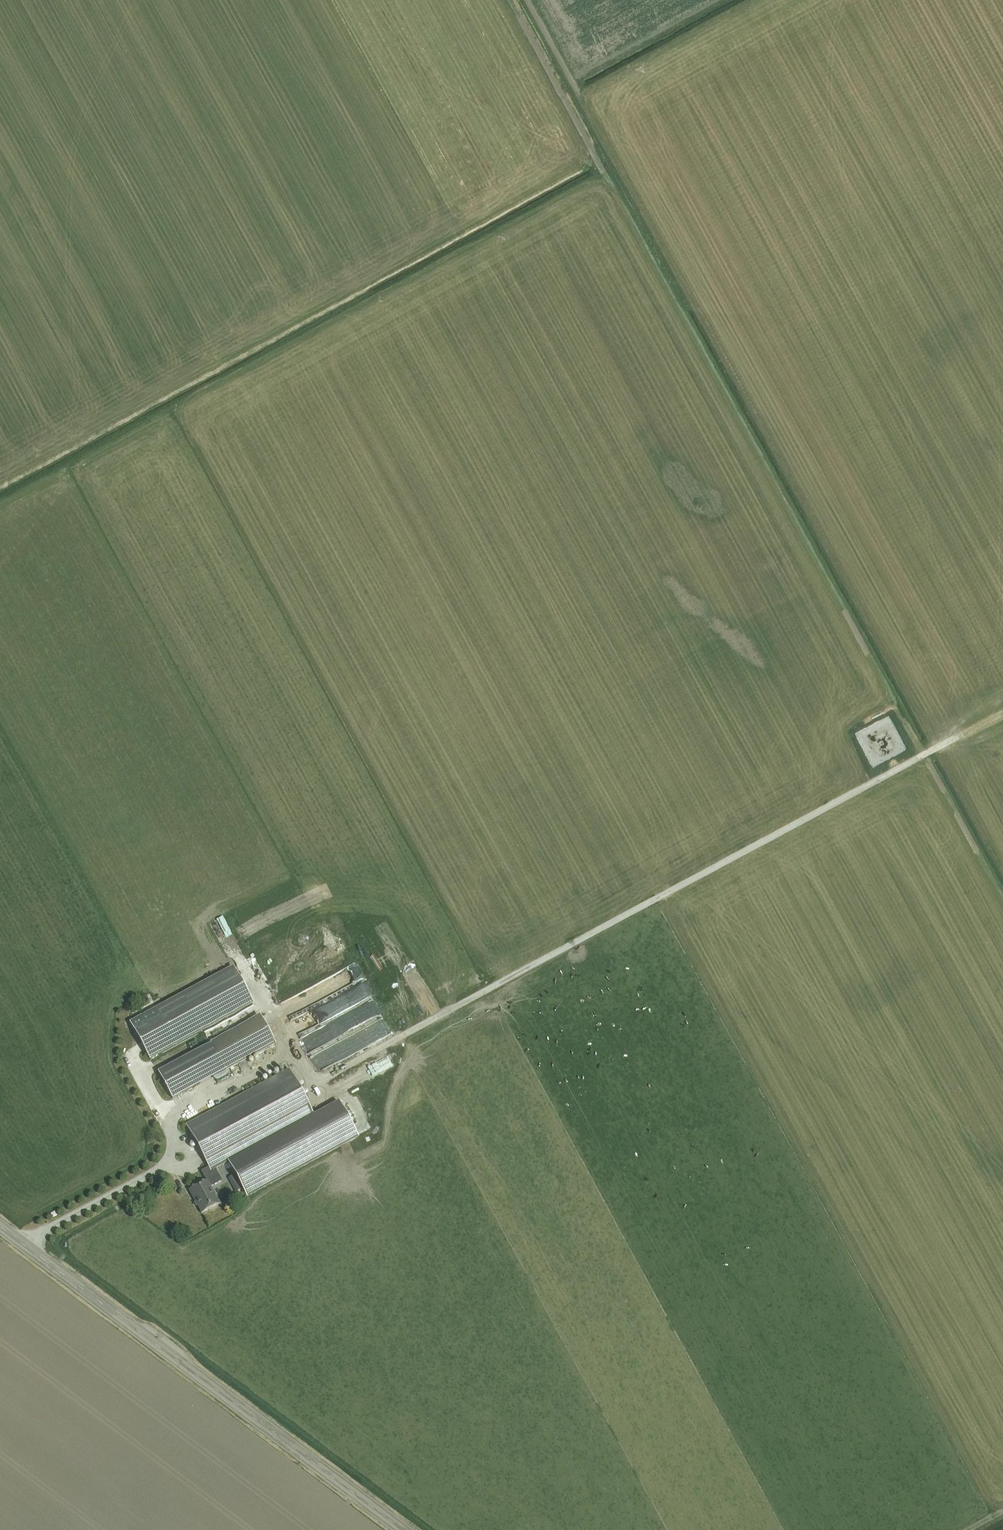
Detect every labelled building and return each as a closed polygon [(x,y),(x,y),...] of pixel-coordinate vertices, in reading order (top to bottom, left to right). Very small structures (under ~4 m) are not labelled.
[(235,969),(131,1024),(150,1060),(253,1004),(235,969)] [(210,1043),(157,1073),(164,1085),(168,1092),(172,1100),(225,1070),(227,1074),(269,1050),(252,1019),(210,1042),(210,1043)] [(362,1077),(376,1070),(377,1072),(393,1065),(389,1056),(359,1069),(362,1077)] [(187,1125),(186,1126),(209,1168),(202,1172),(207,1182),(190,1191),(203,1214),(221,1205),(211,1188),(222,1182),(215,1168),(228,1161),(313,1114),(289,1070),(187,1125)] [(249,1200),(360,1140),(338,1101),(313,1114),(228,1161),(249,1200)]
